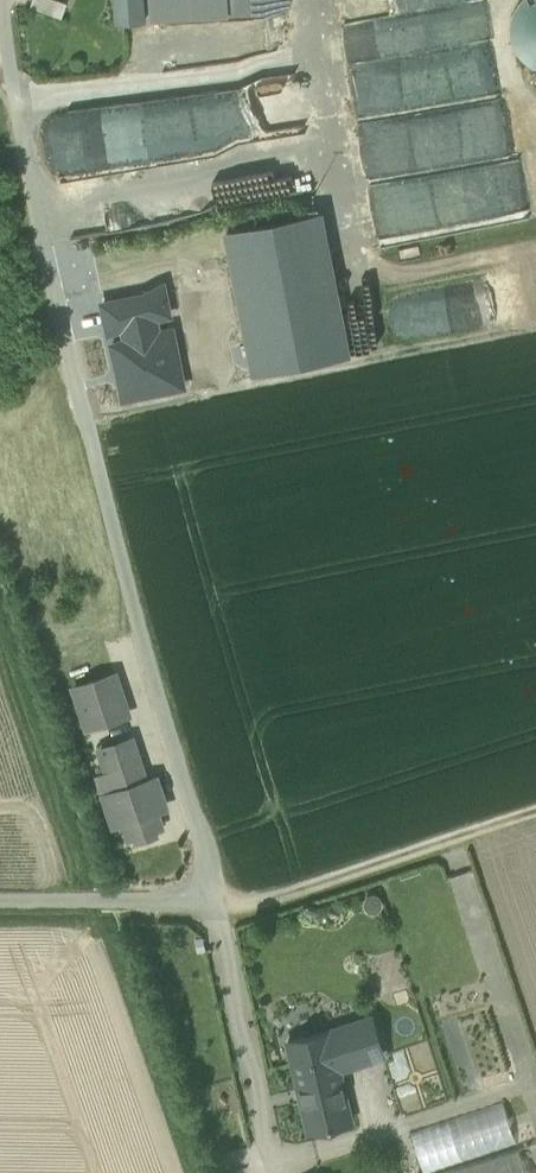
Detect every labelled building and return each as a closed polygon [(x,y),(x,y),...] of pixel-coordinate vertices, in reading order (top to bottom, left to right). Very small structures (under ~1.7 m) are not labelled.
[(53,6),(62,10),(66,0),(56,0),(53,6)] [(127,15),(155,13),(154,0),(126,0),(127,15)] [(181,11),(209,9),(209,0),(180,0),(181,11)] [(209,9),(225,8),(225,0),(209,0),(209,9)] [(519,1),(516,5),(514,10),(512,15),(510,19),(510,23),(509,28),(510,32),(510,36),(511,41),(513,46),(516,52),(521,58),(527,63),(531,65),(535,68),(535,0),(520,0),(519,1)] [(404,54),(402,17),(340,19),(341,57),(404,54)] [(101,120),(110,120),(109,100),(74,102),(76,140),(102,139),(101,120)] [(398,120),(408,171),(512,152),(503,101),(398,120)] [(358,356),(333,209),(229,227),(254,374),(358,356)] [(115,674),(74,688),(88,728),(128,714),(115,674)] [(149,793),(131,739),(100,749),(108,773),(99,776),(115,824),(124,821),(129,837),(136,835),(137,839),(155,833),(154,829),(161,827),(155,811),(165,808),(159,790),(149,793)] [(355,1023),(326,1032),(332,1051),(336,1050),(341,1068),(368,1060),(366,1052),(365,1053),(355,1023)] [(326,1032),(291,1043),(320,1132),(358,1120),(341,1068),(336,1050),(332,1051),(326,1032)] [(412,1128),(426,1171),(519,1141),(506,1099),(412,1128)] [(518,1170),(520,1153),(504,1158),(489,1156),(487,1170),(477,1172),(508,1172),(518,1170)]
